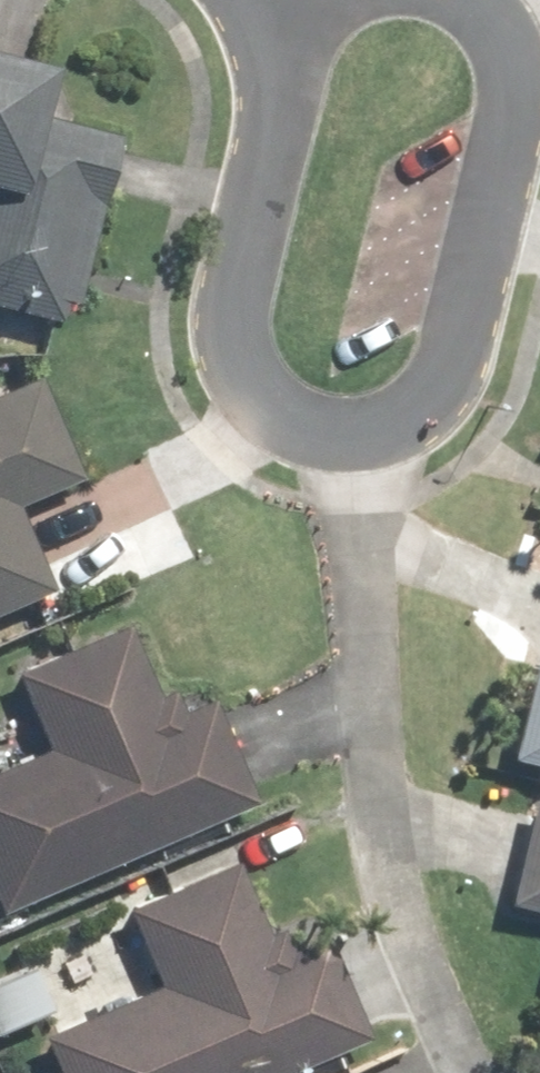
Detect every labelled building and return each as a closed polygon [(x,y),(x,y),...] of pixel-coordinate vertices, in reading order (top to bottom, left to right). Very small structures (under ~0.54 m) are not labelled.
[(0,65),(0,313),(61,328),(109,133),(23,112),(33,73),(0,65)] [(45,594),(7,508),(72,480),(29,379),(0,391),(0,613),(45,594)] [(246,805),(201,706),(163,723),(119,625),(1,677),(35,753),(0,768),(0,914),(246,805)] [(499,765),(539,775),(539,670),(522,666),(499,765)] [(521,799),(494,910),(539,921),(539,803),(521,799)] [(28,1072),(287,1072),(362,1042),(318,939),(271,959),(231,864),(116,912),(150,991),(17,1047),(28,1072)]
